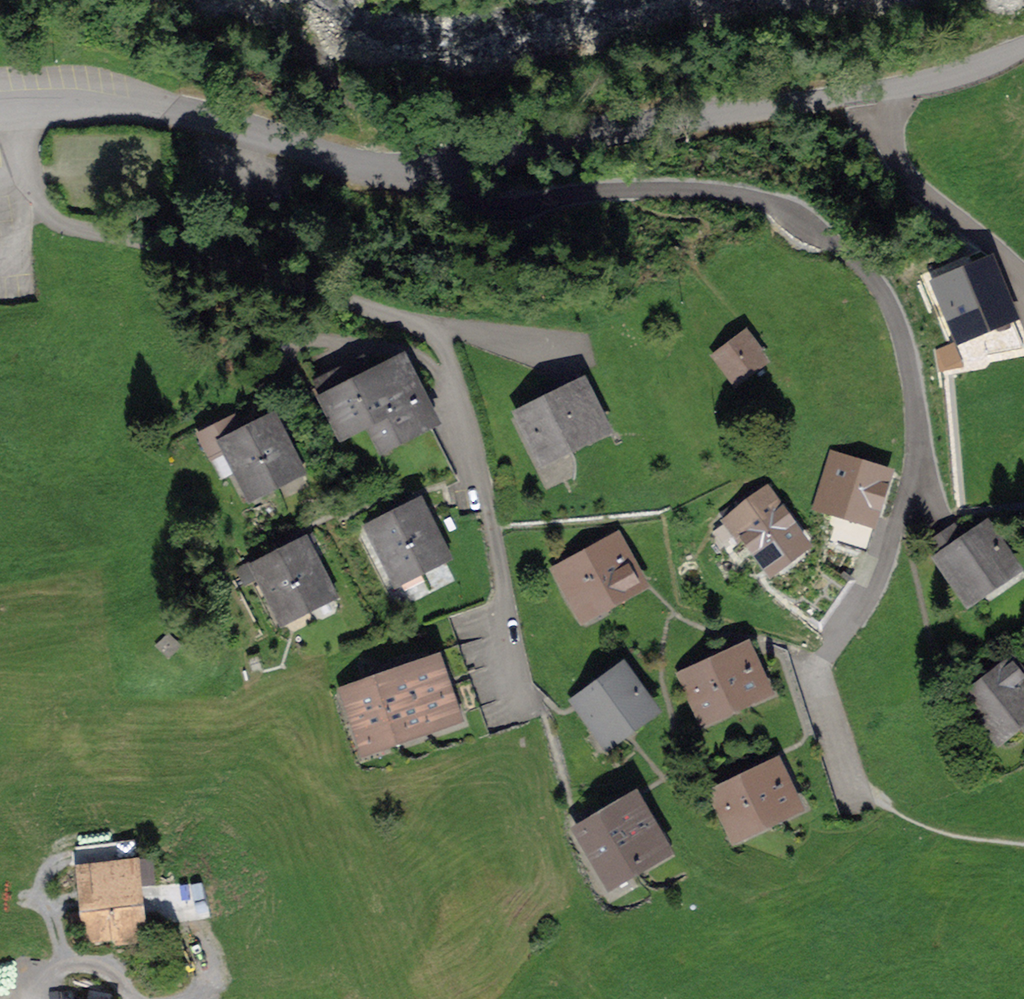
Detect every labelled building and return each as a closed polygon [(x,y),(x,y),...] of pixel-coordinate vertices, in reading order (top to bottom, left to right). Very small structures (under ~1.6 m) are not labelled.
[(1008,313),(989,267),(940,288),(951,314),(945,317),(948,324),(954,321),(957,327),(990,314),(992,320),(1008,313)] [(749,337),(719,356),(733,377),(759,360),(755,354),(758,351),(749,337)] [(361,364),(320,385),(343,430),(369,416),(383,443),(398,435),(427,420),(400,367),(370,382),(361,364)] [(580,387),(525,414),(546,455),(600,428),(580,387)] [(250,436),(273,480),(295,469),(270,418),(258,424),(261,431),(250,436)] [(458,481),(427,420),(398,435),(429,495),(458,481)] [(273,480),(250,436),(239,441),(229,421),(202,434),(214,457),(224,452),(245,494),(273,480)] [(833,445),(814,507),(877,527),(897,465),(833,445)] [(750,537),(770,565),(806,540),(781,506),(776,509),(766,495),(725,524),(737,539),(742,536),(745,541),(750,537)] [(397,521),(419,565),(442,554),(416,503),(404,509),(407,515),(397,521)] [(419,565),(397,521),(387,526),(384,520),(372,526),(397,576),(419,565)] [(944,534),(930,544),(966,597),(1012,566),(986,528),(955,549),(944,534)] [(293,554),(282,560),(305,604),(327,593),(302,542),(290,548),(293,554)] [(562,571),(584,612),(637,583),(615,542),(562,571)] [(283,615),(305,604),(282,560),(272,565),(269,559),(257,565),(255,562),(240,570),(247,583),(262,576),(283,615)] [(744,651),(688,677),(706,715),(762,690),(744,651)] [(998,735),(1023,714),(1023,682),(1011,666),(1007,669),(1001,663),(991,670),(996,677),(969,699),(998,735)] [(434,664),(350,693),(368,745),(452,716),(434,664)] [(578,702),(611,748),(622,740),(616,732),(649,708),(622,671),(578,702)] [(737,832),(793,806),(775,767),(719,794),(737,832)] [(582,831),(611,880),(663,850),(634,801),(582,831)] [(73,914),(75,943),(90,941),(90,935),(116,932),(117,942),(138,940),(132,875),(139,874),(138,862),(77,868),(81,913),(73,914)]
